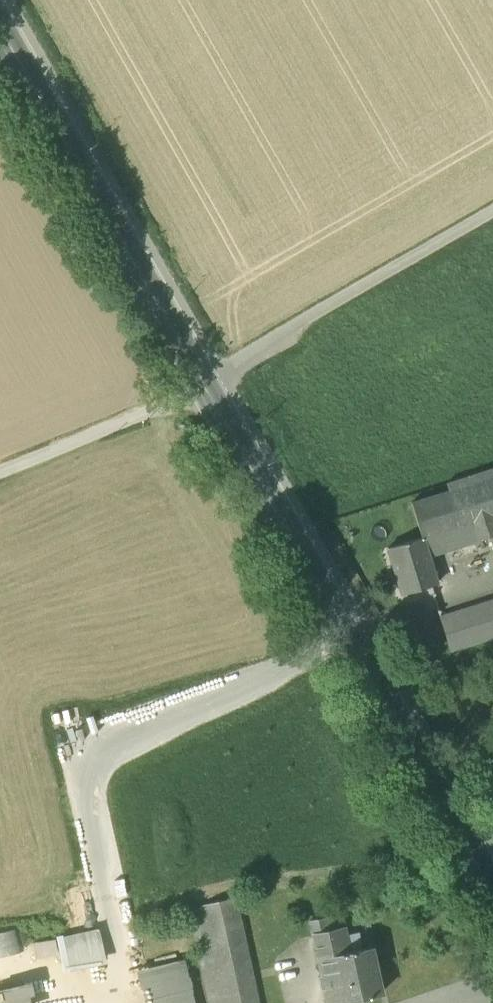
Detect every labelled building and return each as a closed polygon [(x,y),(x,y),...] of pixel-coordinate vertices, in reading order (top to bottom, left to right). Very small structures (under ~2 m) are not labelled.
[(492,534),(492,470),(492,469),(446,484),(448,492),(450,491),(467,543),(469,542),(492,534)] [(471,548),(469,542),(467,543),(450,491),(448,492),(411,504),(422,538),(423,537),(428,554),(460,544),(462,550),(471,548)] [(389,548),(403,594),(437,583),(428,554),(423,537),(422,538),(391,547),(389,548)] [(483,601),(484,605),(492,634),(492,598),(483,601)] [(441,618),(451,650),(492,637),(492,634),(484,605),(441,618)] [(212,1002),(258,1002),(235,901),(191,909),(212,1002)] [(311,921),(314,934),(334,929),(331,916),(311,921)] [(24,949),(18,926),(0,931),(0,955),(24,949)] [(329,1002),(338,1002),(342,1002),(343,1002),(382,994),(371,947),(362,949),(359,933),(346,936),(344,927),(334,929),(314,934),(324,976),(326,988),(329,1002)] [(57,941),(63,969),(104,959),(98,931),(57,941)] [(58,955),(55,939),(32,942),(34,958),(58,955)] [(148,1002),(192,1002),(181,960),(140,970),(148,1002)] [(32,981),(0,988),(0,1002),(32,1002),(30,995),(34,994),(32,981)]
